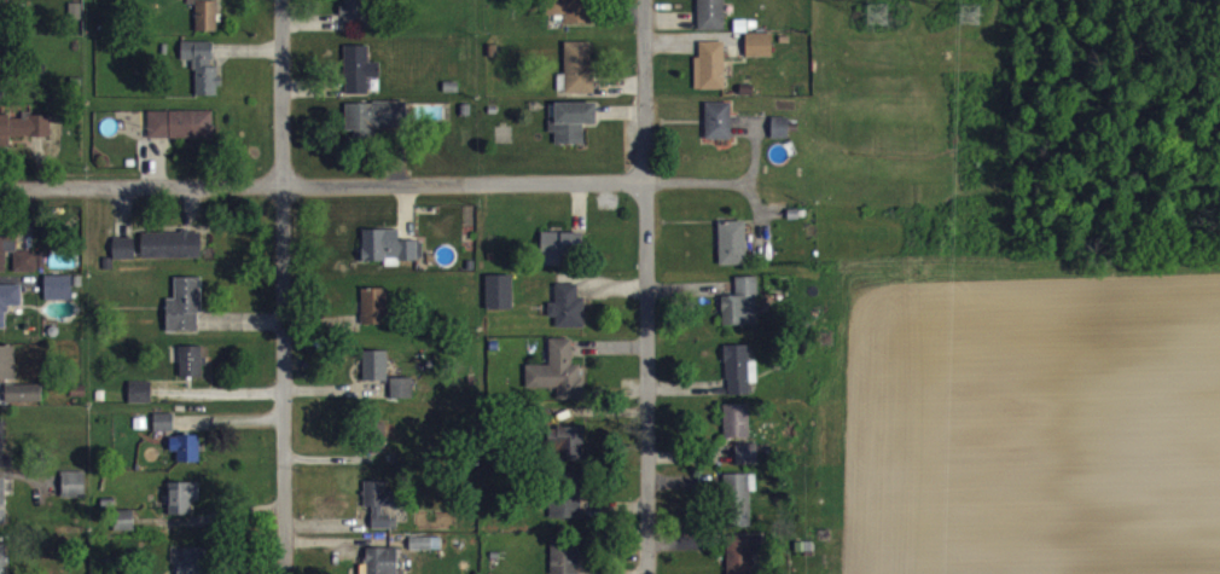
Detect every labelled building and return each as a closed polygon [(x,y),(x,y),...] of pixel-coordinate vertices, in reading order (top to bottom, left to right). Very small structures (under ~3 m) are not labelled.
[(218,41),(219,7),(217,7),(217,0),(186,0),(186,3),(198,3),(197,41),(218,41)] [(372,0),(345,0),(344,35),(371,36),(372,0)] [(594,34),(595,0),(556,0),(555,25),(566,26),(566,33),(594,34)] [(699,40),(726,39),(725,0),(699,0),(699,40)] [(748,67),(774,66),(773,42),(747,43),(748,67)] [(215,52),(183,51),(183,69),(197,70),(196,106),(218,106),(219,95),(221,95),(221,77),(214,77),(215,52)] [(726,51),(701,52),(702,99),(727,99),(726,51)] [(567,52),(567,103),(594,103),(594,52),(567,52)] [(370,55),(346,56),(347,104),(370,104),(370,87),(382,87),(381,72),(370,72),(370,55)] [(409,113),(347,112),(347,141),(355,141),(355,148),(377,148),(377,138),(409,139),(409,113)] [(599,113),(557,112),(557,130),(551,130),(551,143),(557,143),(557,154),(585,155),(585,134),(598,134),(599,113)] [(733,112),(707,112),(708,150),(733,150),(733,112)] [(216,148),(216,120),(150,121),(150,148),(216,148)] [(15,157),(15,151),(29,151),(29,147),(53,147),(53,124),(23,124),(23,128),(11,128),(11,124),(0,124),(0,157),(15,157)] [(790,127),(773,127),(773,148),(790,149),(790,127)] [(7,282),(7,261),(17,261),(18,231),(0,230),(0,282),(7,282)] [(721,275),(748,275),(748,231),(720,231),(721,275)] [(143,243),(144,269),(204,267),(204,241),(143,243)] [(544,275),(563,275),(563,266),(585,266),(584,242),(543,242),(544,275)] [(136,247),(114,248),(115,270),(137,269),(136,247)] [(39,261),(16,260),(16,281),(39,281),(39,261)] [(74,309),(74,285),(47,286),(47,310),(74,309)] [(514,285),(487,285),(487,320),(515,319),(514,285)] [(723,335),(759,334),(758,286),(737,287),(737,306),(723,306),(723,335)] [(168,309),(168,341),(202,341),(201,287),(176,287),(177,309),(168,309)] [(558,337),(586,337),(586,306),(580,306),(580,294),(557,293),(557,312),(550,312),(550,327),(558,327),(558,337)] [(23,295),(0,294),(0,338),(8,338),(8,315),(23,315),(23,295)] [(388,297),(363,298),(364,335),(390,334),(388,297)] [(528,398),(559,398),(559,409),(584,409),(584,374),(574,374),(574,348),(551,348),(551,375),(528,375),(528,398)] [(0,356),(0,390),(17,389),(16,355),(0,356)] [(183,387),(204,386),(203,355),(181,356),(183,387)] [(750,355),(727,355),(728,405),(752,405),(751,393),(759,393),(758,371),(751,371),(750,355)] [(389,360),(364,361),(365,391),(389,390),(389,360)] [(393,408),(414,408),(414,387),(392,388),(393,408)] [(154,391),(131,391),(130,412),(153,413),(154,391)] [(7,412),(43,411),(43,394),(7,395),(7,412)] [(751,447),(750,414),(724,414),(725,448),(751,447)] [(175,441),(175,424),(156,423),(155,441),(175,441)] [(13,465),(5,465),(5,432),(0,432),(0,478),(13,478),(13,465)] [(384,464),(388,434),(374,433),(371,462),(384,464)] [(585,471),(585,438),(552,438),(551,470),(585,471)] [(179,471),(201,472),(201,446),(172,445),(171,461),(179,461),(179,471)] [(758,453),(737,454),(737,475),(759,474),(758,453)] [(63,508),(87,507),(87,482),(63,482),(63,508)] [(585,482),(554,482),(553,528),(584,528),(585,482)] [(757,483),(727,484),(728,537),(753,536),(752,501),(758,501),(757,483)] [(387,491),(365,491),(365,516),(399,516),(400,502),(387,501),(387,491)] [(201,493),(170,493),(170,525),(193,525),(193,511),(201,511),(201,493)] [(136,541),(135,520),(116,520),(116,541),(136,541)] [(729,573),(754,573),(754,564),(765,563),(765,545),(728,546),(729,573)] [(442,560),(442,547),(411,547),(411,559),(442,560)] [(552,551),(552,573),(580,573),(580,550),(552,551)] [(208,557),(185,557),(185,571),(179,571),(179,573),(208,573),(208,557)] [(368,558),(368,573),(399,573),(399,557),(368,558)]
